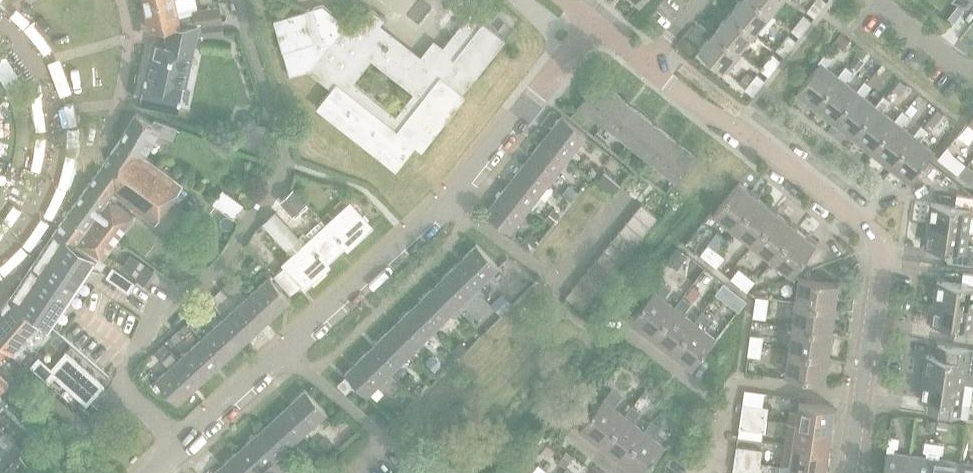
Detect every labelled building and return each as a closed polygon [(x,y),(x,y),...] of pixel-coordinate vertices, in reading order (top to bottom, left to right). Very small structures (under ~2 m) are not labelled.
[(221,20),(219,4),(197,7),(196,0),(165,0),(143,4),(149,29),(170,26),(199,23),(199,22),(201,22),(201,23),(221,20)] [(769,11),(757,0),(738,0),(730,10),(753,30),(769,11)] [(778,0),(757,0),(769,11),(778,0)] [(813,15),(825,0),(824,0),(813,0),(805,9),(813,15)] [(380,44),(382,42),(371,34),(383,18),(368,6),(352,28),(344,21),(322,4),(312,6),(272,18),(289,74),(306,69),(330,87),(315,106),(395,168),(414,144),(421,149),(464,94),(461,91),(504,37),(469,10),(429,62),(424,68),(418,64),(413,71),(384,48),(385,48),(380,44)] [(738,48),(753,30),(730,10),(714,29),(738,48)] [(790,29),(798,35),(810,20),(802,14),(790,29)] [(221,20),(201,23),(203,36),(223,33),(221,20)] [(199,23),(170,26),(166,44),(154,42),(147,77),(144,76),(140,98),(177,106),(181,84),(186,85),(199,23)] [(737,49),(738,48),(714,29),(698,48),(721,68),(723,65),(729,70),(742,54),(737,49)] [(833,40),(843,48),(849,39),(840,32),(833,40)] [(775,48),(782,54),(794,39),(787,33),(775,48)] [(839,77),(837,75),(826,66),(834,56),(827,50),(818,61),(820,63),(795,93),(815,108),(839,77)] [(759,67),(767,74),(779,59),(771,52),(759,67)] [(877,106),(875,105),(863,96),(871,85),(872,86),(880,77),(881,78),(888,69),(881,63),(866,81),(864,80),(856,90),(858,92),(833,123),(852,137),(877,106)] [(858,92),(856,90),(844,81),(853,71),(845,65),(837,75),(839,77),(815,108),(833,123),(858,92)] [(744,87),(751,93),(763,78),(755,72),(744,87)] [(602,123),(622,98),(598,78),(578,103),(602,123)] [(891,87),(899,94),(906,85),(899,78),(891,87)] [(895,121),(893,119),(882,110),(890,100),(883,94),(875,105),(877,106),(852,137),(871,152),(895,121)] [(626,141),(646,116),(622,98),(602,123),(626,141)] [(929,118),(937,123),(944,113),(937,108),(929,118)] [(914,136),(912,134),(901,125),(909,115),(902,109),(893,119),(895,121),(871,152),(890,167),(914,136)] [(119,137),(146,155),(157,132),(172,137),(176,126),(153,118),(151,121),(135,111),(119,137)] [(541,139),(566,158),(585,134),(560,114),(541,139)] [(650,160),(670,135),(646,116),(626,141),(650,160)] [(914,136),(890,167),(909,182),(934,151),(919,140),(927,129),(920,124),(912,134),(914,136)] [(670,135),(650,160),(674,180),(694,155),(670,135)] [(145,155),(146,155),(119,137),(101,163),(113,171),(117,166),(134,179),(121,198),(154,220),(167,202),(166,201),(181,181),(145,155)] [(547,182),(566,158),(541,139),(522,162),(547,182)] [(538,195),(547,182),(522,162),(503,186),(529,206),(533,209),(542,198),(538,195)] [(116,195),(121,198),(134,179),(117,166),(113,171),(101,163),(67,211),(76,218),(75,219),(78,221),(79,219),(88,227),(110,244),(132,213),(112,200),(116,195)] [(600,187),(610,195),(619,185),(608,177),(600,187)] [(732,228),(757,197),(737,181),(712,212),(732,228)] [(509,230),(529,206),(503,186),(484,211),(509,230)] [(221,191),(214,202),(235,218),(243,206),(221,191)] [(972,230),(972,196),(956,194),(954,206),(930,202),(926,223),(972,230)] [(751,243),(776,211),(757,197),(732,228),(751,243)] [(327,222),(348,245),(370,225),(349,202),(327,222)] [(633,211),(650,225),(657,216),(640,202),(633,211)] [(207,226),(224,238),(237,220),(220,208),(207,226)] [(326,265),(298,234),(298,235),(274,210),(262,222),(291,254),(283,262),(304,285),(326,265)] [(100,258),(110,244),(88,227),(79,219),(78,221),(75,219),(76,218),(67,211),(55,229),(100,258)] [(642,234),(650,225),(633,211),(625,220),(642,234)] [(770,258),(795,226),(776,211),(751,243),(770,258)] [(635,243),(642,234),(625,220),(618,230),(635,243)] [(346,247),(348,245),(327,222),(305,241),(299,234),(298,234),(326,265),(328,263),(325,260),(343,244),(346,247)] [(926,223),(923,245),(947,248),(946,260),(971,264),(972,249),(972,244),(965,243),(967,229),(972,230),(926,223)] [(795,226),(770,258),(790,273),(814,242),(795,226)] [(100,258),(55,229),(32,262),(71,290),(90,262),(101,270),(105,262),(100,258)] [(627,253),(635,243),(618,230),(610,239),(627,253)] [(620,262),(627,253),(610,239),(603,248),(620,262)] [(453,265),(475,287),(497,265),(475,243),(453,265)] [(707,259),(715,249),(707,243),(699,253),(707,259)] [(612,272),(620,262),(603,248),(595,258),(612,272)] [(715,249),(707,259),(715,266),(723,256),(715,249)] [(121,266),(145,281),(153,269),(129,254),(121,266)] [(604,281),(612,272),(595,258),(587,267),(604,281)] [(46,324),(71,290),(32,262),(10,295),(9,296),(40,321),(41,320),(46,324)] [(453,309),(475,287),(453,265),(431,286),(453,309)] [(597,290),(604,281),(587,267),(580,276),(597,290)] [(730,277),(746,290),(754,279),(738,267),(730,277)] [(972,306),(972,305),(972,272),(961,271),(960,282),(936,279),(932,301),(972,306)] [(245,297),(266,320),(289,299),(268,276),(245,297)] [(589,300),(597,290),(580,276),(572,286),(589,300)] [(794,301),(833,306),(837,281),(798,276),(794,301)] [(220,287),(231,300),(241,291),(229,279),(220,287)] [(674,306),(673,305),(662,297),(670,287),(661,279),(628,321),(649,337),(674,306)] [(724,284),(717,294),(723,298),(731,289),(724,284)] [(432,330),(453,309),(431,286),(409,307),(432,330)] [(582,309),(589,300),(572,286),(565,295),(582,309)] [(694,321),(693,320),(682,312),(690,302),(681,295),(673,305),(674,306),(649,337),(669,353),(694,321)] [(752,315),(764,317),(767,297),(755,295),(752,315)] [(40,321),(9,296),(0,306),(0,340),(14,352),(40,321)] [(244,341),(266,320),(245,297),(223,317),(244,341)] [(830,330),(833,306),(794,301),(791,325),(830,330)] [(972,306),(932,301),(929,322),(953,326),(952,338),(972,341),(972,321),(971,320),(972,306)] [(410,351),(432,330),(409,307),(388,328),(410,351)] [(694,321),(669,353),(690,369),(715,337),(701,327),(709,317),(701,310),(693,320),(694,321)] [(222,361),(244,341),(223,317),(200,338),(222,361)] [(827,354),(830,330),(791,325),(788,349),(827,354)] [(389,372),(410,351),(388,328),(366,349),(389,372)] [(748,343),(761,345),(762,335),(749,333),(748,343)] [(200,381),(222,361),(200,338),(178,358),(200,381)] [(759,355),(761,345),(748,343),(746,354),(759,355)] [(922,375),(963,381),(971,383),(972,383),(972,348),(951,345),(949,357),(925,354),(922,375)] [(366,394),(389,372),(366,349),(344,371),(346,373),(337,382),(345,391),(354,382),(366,394)] [(823,379),(827,354),(788,349),(784,374),(823,379)] [(24,367),(35,376),(44,366),(33,357),(24,367)] [(177,403),(200,381),(178,358),(155,379),(177,403)] [(922,375),(919,397),(943,401),(941,412),(966,416),(968,404),(971,383),(963,381),(922,375)] [(55,394),(70,407),(80,396),(64,382),(55,394)] [(281,409),(302,433),(325,411),(304,388),(281,409)] [(599,446),(623,414),(612,405),(620,395),(610,388),(578,430),(599,446)] [(72,408),(70,407),(55,394),(47,402),(65,417),(72,408)] [(787,422),(831,428),(834,406),(798,401),(797,411),(789,410),(787,422)] [(740,415),(765,418),(767,406),(741,402),(740,415)] [(643,430),(643,429),(632,421),(640,410),(631,404),(623,414),(599,446),(619,461),(643,430)] [(280,453),(302,433),(281,409),(258,429),(280,453)] [(764,431),(765,418),(740,415),(738,427),(764,431)] [(619,461),(634,472),(643,472),(664,446),(651,436),(659,425),(651,419),(643,429),(643,430),(619,461)] [(827,449),(831,428),(787,422),(784,443),(827,449)] [(280,453),(258,429),(236,450),(258,472),(280,453)] [(911,454),(893,451),(893,446),(897,446),(898,436),(888,435),(882,472),(908,472),(911,454)] [(937,442),(924,440),(922,449),(925,451),(925,456),(911,454),(908,472),(933,472),(937,442)] [(959,461),(938,458),(939,453),(942,452),(943,443),(937,442),(933,472),(958,472),(959,461)] [(824,471),(827,449),(784,443),(781,464),(824,471)] [(733,457),(759,461),(761,449),(735,445),(733,457)] [(236,450),(213,471),(215,472),(258,472),(236,450)] [(37,471),(19,454),(1,472),(35,472),(37,471)] [(759,461),(733,457),(732,470),(754,472),(758,472),(759,461)] [(959,461),(958,472),(972,472),(972,463),(959,461)] [(546,470),(537,463),(530,472),(543,472),(546,470)] [(781,464),(779,464),(778,472),(824,472),(824,471),(781,464)]
